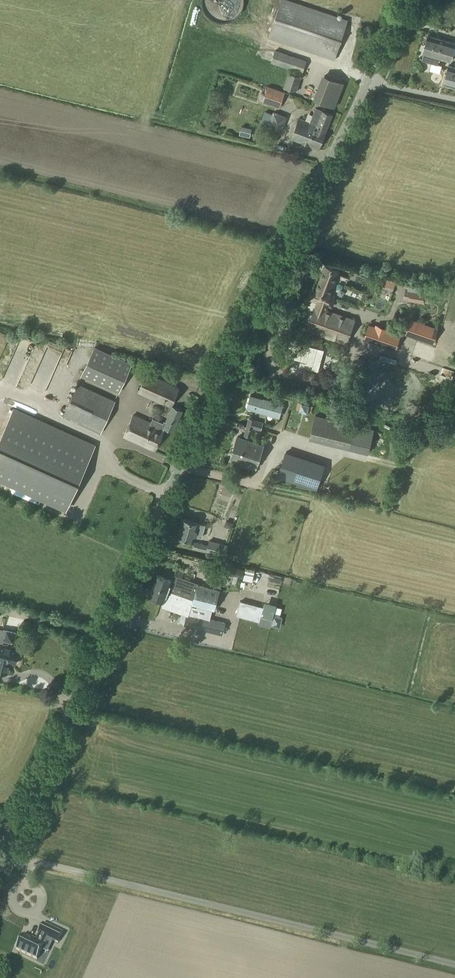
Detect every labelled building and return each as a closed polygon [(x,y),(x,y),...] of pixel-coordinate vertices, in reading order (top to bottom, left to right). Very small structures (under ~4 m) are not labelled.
[(287,0),(281,0),(268,38),(335,60),(348,20),(287,0)] [(429,35),(423,53),(426,54),(425,57),(433,60),(433,62),(437,64),(439,58),(451,62),(454,48),(454,43),(429,35)] [(302,73),(307,61),(276,50),(271,63),(302,73)] [(449,65),(443,84),(454,87),(454,67),(449,65)] [(297,91),(302,76),(289,72),(284,87),(297,91)] [(315,100),(318,101),(334,108),(343,83),(325,76),(315,100)] [(279,110),(285,93),(268,88),(262,104),(279,110)] [(291,139),(319,149),(332,115),(316,108),(314,113),(310,123),(299,118),(291,139)] [(253,128),(241,125),(239,133),(251,136),(253,128)] [(308,330),(347,344),(356,320),(328,310),(329,307),(333,309),(336,297),(331,295),(338,276),(349,280),(350,277),(340,273),(340,272),(325,266),(315,291),(309,289),(306,298),(317,302),(308,330)] [(393,291),(397,280),(386,276),(382,288),(393,291)] [(410,298),(410,299),(423,302),(424,299),(425,299),(425,297),(424,297),(425,294),(429,295),(430,288),(409,284),(408,291),(406,291),(405,297),(410,298)] [(405,335),(433,345),(438,329),(411,319),(405,335)] [(363,340),(396,351),(401,335),(388,331),(389,329),(376,324),(375,326),(369,324),(363,340)] [(83,374),(120,392),(133,364),(95,347),(83,374)] [(178,388),(147,373),(139,391),(170,406),(178,388)] [(78,383),(63,417),(101,434),(116,401),(78,383)] [(264,398),(263,399),(251,396),(247,408),(260,412),(261,411),(280,416),(282,406),(270,403),(271,400),(264,398)] [(298,403),(297,409),(311,413),(313,406),(298,403)] [(181,411),(172,407),(165,421),(164,421),(163,423),(152,418),(151,422),(133,414),(124,436),(156,450),(166,428),(173,431),(181,411)] [(95,446),(14,410),(0,441),(0,480),(67,510),(95,446)] [(249,418),(247,427),(254,429),(261,431),(264,422),(256,420),(249,418)] [(244,435),(251,437),(254,429),(247,427),(244,435)] [(256,468),(263,446),(238,437),(230,460),(256,468)] [(287,452),(279,476),(317,489),(324,465),(287,452)] [(178,536),(194,541),(196,532),(199,533),(202,525),(183,519),(178,536)] [(207,545),(197,542),(195,548),(205,551),(207,545)] [(209,542),(207,551),(221,555),(223,545),(209,542)] [(244,569),(217,563),(207,560),(205,569),(242,578),(244,569)] [(255,571),(246,568),(243,580),(252,583),(255,571)] [(153,585),(193,599),(197,587),(182,581),(183,578),(174,575),(172,580),(157,574),(153,585)] [(192,604),(213,610),(218,590),(198,584),(197,587),(193,599),(192,604)] [(193,599),(153,585),(149,595),(164,601),(162,607),(171,610),(172,607),(188,612),(184,626),(222,635),(225,622),(211,619),(213,610),(192,604),(193,599)] [(265,606),(241,599),(237,616),(260,622),(265,606)] [(8,673),(10,662),(15,663),(19,648),(12,647),(13,643),(15,643),(17,633),(7,630),(0,629),(0,671),(8,673)] [(23,936),(16,950),(37,960),(42,951),(45,944),(44,943),(47,938),(53,941),(58,944),(63,933),(43,924),(38,934),(39,934),(36,940),(30,938),(29,939),(23,936)]
